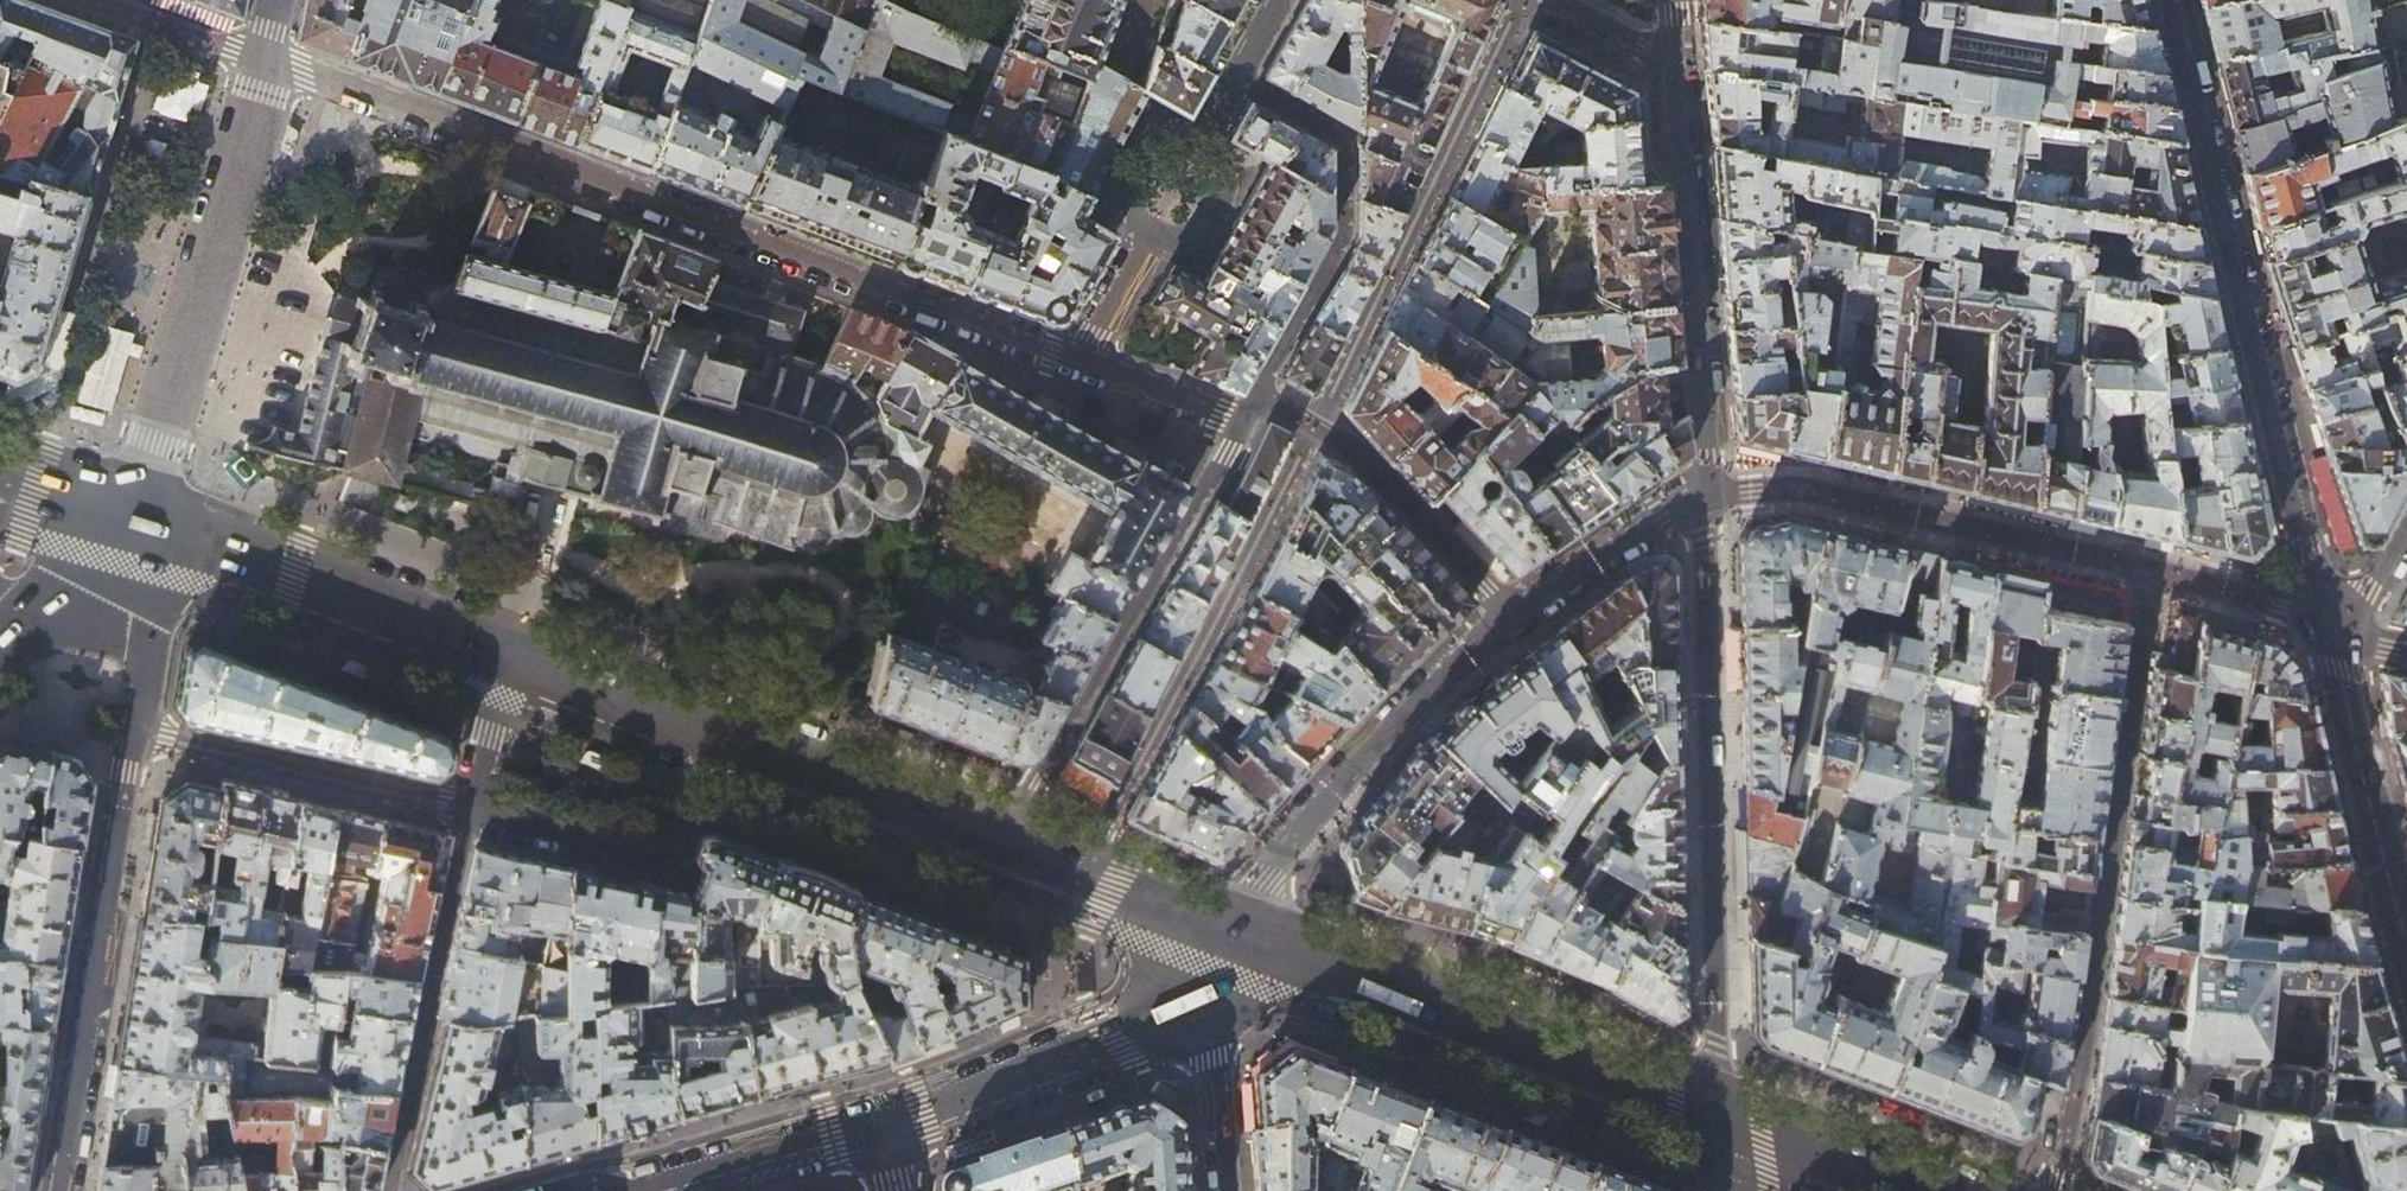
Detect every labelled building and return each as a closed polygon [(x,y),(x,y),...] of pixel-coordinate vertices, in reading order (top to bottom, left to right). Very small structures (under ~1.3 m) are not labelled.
[(0,112),(0,172),(31,182),(33,178),(88,195),(123,80),(135,39),(77,18),(30,0),(0,0),(0,62),(22,68),(0,112)] [(246,0),(194,0),(239,17),(242,18),(246,0)] [(305,6),(299,35),(298,39),(317,46),(347,57),(366,8),(363,7),(366,0),(306,0),(305,6)] [(363,7),(366,8),(347,57),(379,69),(412,82),(436,91),(470,0),(366,0),(363,7)] [(436,91),(488,110),(491,111),(556,136),(576,143),(630,0),(598,0),(575,64),(581,67),(578,77),(483,42),(487,30),(489,30),(493,16),(488,14),(492,0),(470,0),(436,91)] [(687,62),(710,0),(630,0),(576,143),(609,155),(624,161),(647,170),(674,98),(687,62)] [(687,62),(786,108),(801,78),(836,91),(860,28),(804,0),(710,0),(687,62)] [(860,28),(871,0),(804,0),(860,28)] [(909,12),(883,0),(871,0),(860,28),(836,91),(914,120),(944,132),(965,140),(1000,50),(909,12)] [(909,12),(915,0),(883,0),(909,12)] [(1088,82),(1137,111),(1143,101),(1148,93),(1189,116),(1231,41),(1235,34),(1254,0),(1170,0),(1156,40),(1149,39),(1146,49),(1153,51),(1141,86),(1097,60),(1110,25),(1119,0),(1023,0),(1000,50),(1002,51),(1004,46),(1040,60),(1087,78),(1089,79),(1088,82)] [(1286,88),(1305,99),(1338,118),(1359,130),(1360,130),(1359,1),(1354,0),(1305,0),(1288,30),(1264,75),(1286,88)] [(1360,130),(1359,130),(1359,147),(1359,198),(1403,212),(1415,184),(1455,98),(1462,81),(1480,42),(1488,24),(1499,0),(1411,0),(1440,11),(1437,19),(1445,22),(1447,15),(1455,18),(1418,102),(1371,82),(1404,0),(1354,0),(1359,1),(1360,130)] [(1702,20),(1790,32),(1791,20),(1820,24),(1818,36),(1873,44),(1864,95),(2013,118),(2047,123),(2049,115),(2064,117),(2067,98),(2070,75),(2073,62),(2073,60),(2072,60),(2074,43),(1918,17),(1921,0),(1700,0),(1702,20)] [(1952,1),(1941,0),(1921,0),(1918,17),(2074,43),(2072,60),(2073,60),(2073,62),(2162,76),(2153,33),(2151,28),(2147,28),(2050,14),(2043,14),(1952,1)] [(1952,1),(2043,14),(2045,0),(1952,0),(1952,1)] [(2050,14),(2147,28),(2146,26),(2140,0),(2052,0),(2050,14)] [(2202,5),(2205,15),(2215,59),(2281,43),(2283,51),(2299,48),(2303,60),(2323,56),(2339,53),(2372,47),(2367,13),(2382,8),(2381,0),(2221,0),(2202,5)] [(2382,8),(2404,1),(2406,0),(2381,0),(2382,8)] [(2233,127),(2237,147),(2243,172),(2294,155),(2287,134),(2284,126),(2322,113),(2330,135),(2321,138),(2324,145),(2360,133),(2406,118),(2406,11),(2404,1),(2382,8),(2367,13),(2372,47),(2339,53),(2323,56),(2327,72),(2327,74),(2316,77),(2321,97),(2271,114),(2272,117),(2233,127)] [(1702,20),(1704,44),(1706,71),(1802,85),(1831,90),(1864,95),(1873,44),(1818,36),(1790,32),(1702,20)] [(1530,100),(1534,110),(1535,111),(1538,105),(1579,127),(1582,126),(1586,122),(1640,118),(1639,102),(1637,86),(1613,73),(1588,60),(1551,40),(1530,29),(1513,63),(1502,85),(1530,100)] [(2303,60),(2299,48),(2283,51),(2281,43),(2215,59),(2224,93),(2226,100),(2233,127),(2272,117),(2271,114),(2321,97),(2316,77),(2327,74),(2327,72),(2323,56),(2303,60)] [(1002,51),(1000,50),(965,140),(1013,158),(1052,173),(1054,174),(1054,176),(1064,181),(1090,195),(1109,162),(1137,111),(1088,82),(1089,79),(1087,78),(1040,60),(1004,46),(1002,51)] [(22,68),(0,62),(0,112),(22,68)] [(2166,93),(2162,76),(2073,62),(2070,75),(2082,77),(2102,80),(2101,90),(2092,89),(2091,98),(2169,107),(2166,93)] [(1844,146),(1782,134),(1778,155),(1872,172),(1929,182),(2006,196),(2013,118),(1864,95),(1831,90),(1802,85),(1706,71),(1706,79),(1709,100),(1709,106),(1710,116),(1783,129),(1785,129),(1789,102),(1846,113),(1848,100),(1863,102),(1859,138),(1846,136),(1844,146)] [(190,123),(202,83),(172,74),(160,114),(190,123)] [(2080,97),(2082,77),(2070,75),(2067,98),(2081,100),(2082,97),(2080,97)] [(1523,133),(1534,110),(1530,100),(1502,85),(1495,100),(1476,138),(1497,145),(1492,160),(1507,165),(1523,133)] [(2091,98),(2082,97),(2081,100),(2067,98),(2064,117),(2049,115),(2047,123),(2078,127),(2079,127),(2082,111),(2098,112),(2096,130),(2178,143),(2177,140),(2169,107),(2091,98)] [(713,117),(674,98),(647,170),(680,182),(686,184),(740,205),(774,134),(781,119),(769,114),(762,117),(753,136),(721,121),(725,113),(717,109),(713,117)] [(1271,159),(1306,178),(1330,192),(1331,177),(1332,148),(1249,102),(1237,124),(1229,138),(1270,160),(1271,159)] [(1782,134),(1783,129),(1710,116),(1712,133),(1712,144),(1778,155),(1782,134)] [(1642,145),(1640,118),(1586,122),(1582,126),(1579,127),(1580,143),(1556,144),(1557,164),(1542,165),(1542,166),(1523,168),(1523,170),(1542,176),(1543,189),(1646,183),(1643,158),(1642,145)] [(2078,127),(2047,123),(2013,118),(2006,196),(2014,197),(2065,206),(2067,194),(2070,174),(2023,166),(2025,153),(2033,154),(2035,136),(2076,141),(2078,127)] [(2360,133),(2324,145),(2294,155),(2243,172),(2248,194),(2255,227),(2258,227),(2316,207),(2308,177),(2380,149),(2388,157),(2396,181),(2402,179),(2406,178),(2406,118),(2360,133)] [(895,263),(944,132),(914,120),(891,178),(851,163),(851,161),(825,151),(824,153),(774,134),(740,205),(815,233),(895,263)] [(2076,141),(2086,142),(2077,196),(2067,194),(2065,206),(2197,229),(2190,196),(2178,143),(2096,130),(2091,129),(2082,128),(2079,127),(2078,127),(2076,141)] [(1013,158),(965,140),(944,132),(895,263),(946,282),(964,289),(986,231),(987,228),(970,221),(968,217),(967,216),(964,213),(961,211),(970,185),(970,183),(975,175),(1002,186),(1013,158)] [(1550,147),(1523,133),(1507,165),(1523,170),(1523,168),(1542,166),(1542,165),(1545,150),(1550,147)] [(1497,145),(1476,138),(1466,159),(1448,196),(1506,231),(1523,243),(1525,242),(1543,212),(1545,211),(1543,189),(1542,176),(1523,170),(1507,165),(1492,160),(1497,145)] [(1868,251),(1870,210),(1872,172),(1778,155),(1712,144),(1716,186),(1719,218),(1802,233),(1850,242),(1849,249),(1868,251)] [(1047,189),(1052,173),(1013,158),(1002,186),(1001,186),(1003,187),(1002,189),(1031,200),(1016,240),(986,231),(964,289),(1009,305),(1038,316),(1050,321),(1067,315),(1070,308),(1083,286),(1113,231),(1080,213),(1090,195),(1064,181),(1059,194),(1047,189)] [(1643,158),(1646,183),(1665,183),(1643,158)] [(1260,260),(1306,178),(1271,159),(1270,160),(1213,264),(1230,273),(1247,282),(1249,279),(1260,260)] [(15,379),(35,369),(78,230),(88,195),(33,178),(31,182),(0,172),(0,374),(15,379)] [(1926,205),(1929,182),(1872,172),(1870,210),(2008,232),(2009,222),(1999,219),(2000,211),(1996,207),(1945,197),(1943,205),(1926,205)] [(485,247),(483,257),(502,262),(521,215),(538,221),(540,216),(554,221),(562,199),(498,175),(470,243),(485,247)] [(1329,229),(1330,192),(1306,178),(1260,260),(1301,283),(1320,246),(1329,229)] [(2353,231),(2266,260),(2277,295),(2293,346),(2294,347),(2360,324),(2393,313),(2406,308),(2406,275),(2371,287),(2354,237),(2361,224),(2397,212),(2406,216),(2406,192),(2402,179),(2396,181),(2342,199),(2353,231)] [(1641,369),(1680,362),(1672,270),(1665,186),(1665,183),(1646,183),(1543,189),(1545,211),(1589,208),(1597,308),(1537,314),(1531,247),(1525,242),(1523,243),(1505,272),(1500,279),(1485,304),(1416,261),(1400,293),(1383,327),(1463,384),(1508,415),(1513,410),(1536,431),(1547,421),(1555,413),(1566,425),(1591,402),(1597,398),(1606,393),(1641,372),(1641,369)] [(1505,272),(1523,243),(1506,231),(1448,196),(1436,221),(1416,261),(1485,304),(1500,279),(1496,276),(1489,286),(1476,280),(1481,272),(1483,273),(1492,258),(1490,257),(1493,252),(1504,258),(1501,263),(1502,264),(1500,269),(1505,272)] [(2197,229),(2065,206),(2014,197),(2009,222),(2008,232),(2079,244),(2083,224),(2124,230),(2124,234),(2106,231),(2105,239),(2095,237),(2094,246),(2095,246),(2138,253),(2205,264),(2202,249),(2197,229)] [(1403,212),(1359,198),(1359,231),(1353,247),(1344,269),(1344,270),(1370,284),(1388,245),(1403,212)] [(2342,199),(2316,207),(2258,227),(2258,228),(2263,248),(2266,260),(2353,231),(2342,199)] [(2079,244),(2008,232),(1870,210),(1868,251),(1914,256),(1915,251),(1947,253),(2063,273),(2052,281),(2088,286),(2142,296),(2142,284),(2156,287),(2213,299),(2209,281),(2205,264),(2138,253),(2135,269),(2117,265),(2115,274),(2091,270),(2095,246),(2094,246),(2079,244)] [(674,241),(611,218),(604,239),(628,249),(611,292),(599,323),(640,334),(644,319),(658,313),(685,321),(706,280),(717,258),(674,241)] [(1801,247),(1802,233),(1719,218),(1722,253),(1722,257),(1725,294),(1787,288),(1784,246),(1801,247)] [(1845,280),(1849,249),(1850,242),(1802,233),(1801,247),(1784,246),(1787,288),(1791,323),(1797,391),(1799,414),(1784,411),(1779,449),(1812,456),(1818,458),(1834,368),(1808,364),(1810,347),(1817,347),(1824,298),(1816,291),(1801,289),(1800,274),(1845,280)] [(1868,251),(1849,249),(1845,280),(1834,368),(1818,458),(1846,464),(1886,474),(1892,471),(1917,291),(1914,256),(1906,257),(1868,251)] [(559,278),(502,262),(483,257),(467,253),(453,285),(599,323),(611,292),(559,278)] [(1917,291),(1892,471),(1897,472),(1929,480),(1952,485),(2041,506),(2052,281),(2063,273),(1947,253),(1945,266),(1937,265),(1934,282),(1921,278),(1921,280),(1917,291)] [(1301,283),(1260,260),(1249,279),(1261,285),(1255,297),(1243,291),(1247,284),(1247,282),(1230,273),(1220,293),(1253,312),(1214,382),(1227,387),(1240,392),(1278,324),(1301,283)] [(1220,293),(1230,273),(1213,264),(1203,282),(1170,264),(1169,267),(1148,304),(1123,348),(1151,358),(1175,314),(1211,333),(1189,373),(1214,382),(1253,312),(1220,293)] [(324,337),(323,339),(343,345),(340,353),(350,356),(348,364),(357,367),(360,358),(372,362),(389,367),(386,376),(409,383),(412,373),(420,376),(409,414),(404,433),(501,461),(490,497),(513,504),(522,476),(567,488),(594,496),(595,497),(593,505),(599,507),(602,498),(649,512),(648,521),(721,539),(727,524),(749,532),(748,537),(755,539),(756,535),(784,544),(784,548),(790,550),(791,547),(794,540),(799,544),(803,546),(809,547),(810,553),(817,552),(816,546),(819,544),(823,541),(826,538),(829,533),(834,533),(837,539),(843,536),(839,529),(842,531),(849,532),(855,531),(860,529),(865,534),(868,531),(864,526),(867,523),(870,517),(870,509),(872,507),(875,509),(885,512),(895,511),(913,516),(924,466),(916,461),(903,454),(895,442),(898,432),(888,425),(876,405),(876,402),(876,399),(876,396),(875,393),(872,387),(876,383),(871,379),(867,383),(865,381),(860,380),(854,380),(851,380),(852,376),(831,368),(823,365),(817,363),(819,357),(813,355),(811,361),(804,359),(805,357),(794,353),(794,355),(787,353),(788,349),(777,346),(711,328),(685,321),(658,313),(644,319),(640,334),(599,323),(453,285),(383,267),(382,269),(390,272),(381,302),(376,301),(379,289),(371,287),(367,298),(356,295),(355,299),(340,295),(341,292),(339,291),(338,294),(336,294),(335,297),(332,296),(330,301),(334,302),(330,315),(326,331),(322,330),(320,336),(324,337)] [(1505,272),(1500,269),(1496,276),(1500,279),(1505,272)] [(1370,284),(1344,270),(1323,306),(1315,320),(1344,336),(1361,302),(1370,284)] [(706,280),(685,321),(711,328),(777,346),(788,349),(791,341),(793,342),(804,309),(768,298),(706,280)] [(2078,439),(2088,286),(2052,281),(2041,506),(2046,511),(2065,516),(2069,517),(2073,460),(2078,439)] [(2158,352),(2156,287),(2142,284),(2142,296),(2088,286),(2078,439),(2103,440),(2104,440),(2105,423),(2101,416),(2107,410),(2108,410),(2108,411),(2109,411),(2110,411),(2111,411),(2134,409),(2135,409),(2136,409),(2137,408),(2138,408),(2138,407),(2144,414),(2143,415),(2142,418),(2141,421),(2141,423),(2141,424),(2144,450),(2147,455),(2168,455),(2165,428),(2161,390),(2158,352)] [(2219,324),(2213,299),(2156,287),(2158,352),(2224,345),(2219,324)] [(1791,323),(1787,288),(1725,294),(1726,306),(1728,328),(1791,323)] [(875,317),(851,308),(823,365),(831,368),(852,376),(855,376),(869,354),(891,367),(875,393),(876,396),(876,399),(876,402),(876,405),(888,425),(898,432),(895,442),(903,454),(916,461),(927,442),(917,436),(932,409),(959,356),(938,344),(914,330),(914,331),(875,317)] [(2393,313),(2406,352),(2406,308),(2393,313)] [(2393,313),(2360,324),(2373,365),(2383,399),(2401,445),(2406,464),(2406,352),(2393,313)] [(1344,336),(1315,320),(1314,322),(1312,321),(1302,339),(1303,342),(1292,361),(1282,377),(1282,378),(1300,388),(1309,393),(1314,392),(1319,386),(1318,386),(1332,358),(1344,336)] [(1797,391),(1791,323),(1728,328),(1730,353),(1734,396),(1797,391)] [(2373,365),(2360,324),(2294,347),(2292,348),(2299,369),(2305,388),(2373,365)] [(1383,327),(1366,363),(1343,410),(1351,419),(1354,423),(1387,460),(1423,424),(1448,399),(1463,384),(1383,327)] [(93,407),(116,411),(129,333),(106,329),(93,407)] [(343,345),(323,339),(313,371),(300,416),(296,431),(293,430),(292,432),(280,428),(280,426),(272,424),(272,427),(267,436),(264,438),(262,440),(255,444),(252,444),(245,444),(244,449),(342,472),(372,362),(360,358),(357,367),(348,364),(350,356),(340,353),(343,345)] [(2224,345),(2158,352),(2161,390),(2232,383),(2229,366),(2224,345)] [(1060,591),(1065,594),(1112,619),(1131,585),(1188,485),(1155,466),(1143,459),(1140,464),(1082,431),(1063,420),(1063,419),(1057,415),(1056,416),(1043,409),(1044,408),(1043,407),(1038,404),(1037,405),(981,373),(960,362),(962,358),(959,356),(932,409),(1113,512),(1086,560),(1079,557),(1060,591)] [(372,362),(342,472),(350,474),(391,483),(394,467),(404,433),(409,414),(420,376),(412,373),(409,383),(386,376),(389,367),(372,362)] [(1685,417),(1680,362),(1641,369),(1641,372),(1606,393),(1608,412),(1591,427),(1591,417),(1589,415),(1596,409),(1593,406),(1595,406),(1599,403),(1599,401),(1597,398),(1591,402),(1566,425),(1563,427),(1592,462),(1620,438),(1653,476),(1654,475),(1655,476),(1669,466),(1688,453),(1685,417)] [(2383,399),(2373,365),(2305,388),(2312,409),(2316,423),(2383,399)] [(2232,383),(2161,390),(2165,428),(2241,421),(2238,407),(2232,383)] [(1463,384),(1448,399),(1459,407),(1475,419),(1493,432),(1508,415),(1463,384)] [(1799,414),(1797,391),(1734,396),(1735,412),(1738,439),(1753,443),(1779,449),(1784,411),(1799,414)] [(1432,432),(1459,407),(1448,399),(1423,424),(1432,432)] [(2401,445),(2383,399),(2316,423),(2320,433),(2324,446),(2401,445)] [(1536,431),(1513,410),(1508,415),(1493,432),(1479,448),(1479,450),(1548,548),(1550,550),(1561,542),(1575,532),(1532,472),(1526,463),(1518,469),(1517,468),(1513,467),(1511,467),(1510,468),(1508,468),(1505,464),(1531,439),(1540,449),(1547,442),(1536,431)] [(1479,448),(1493,432),(1475,419),(1450,449),(1465,464),(1479,450),(1479,448)] [(1557,432),(1547,421),(1536,431),(1547,442),(1540,449),(1526,463),(1532,472),(1575,532),(1595,518),(1617,503),(1616,501),(1588,466),(1592,462),(1563,427),(1557,432)] [(2241,421),(2165,428),(2168,455),(2175,542),(2202,548),(2246,558),(2268,537),(2266,529),(2257,489),(2254,478),(2243,432),(2241,421)] [(1227,506),(1225,508),(1248,520),(1261,493),(1270,477),(1291,434),(1279,427),(1269,422),(1232,495),(1227,506)] [(1432,432),(1423,424),(1387,460),(1401,475),(1426,503),(1438,492),(1465,464),(1450,449),(1432,432)] [(1635,488),(1653,476),(1620,438),(1592,462),(1588,466),(1616,501),(1635,488)] [(2103,445),(2103,440),(2078,439),(2073,460),(2069,517),(2100,524),(2106,525),(2109,482),(2103,451),(2103,445)] [(2168,455),(2147,455),(2147,472),(2117,472),(2117,462),(2111,455),(2114,455),(2113,444),(2103,445),(2103,451),(2109,482),(2106,525),(2136,533),(2175,542),(2168,455)] [(2401,445),(2324,446),(2327,457),(2331,469),(2406,465),(2406,464),(2401,445)] [(1548,548),(1479,450),(1465,464),(1438,492),(1439,493),(1460,515),(1495,553),(1513,571),(1525,564),(1548,548)] [(1335,534),(1374,493),(1357,475),(1347,464),(1321,453),(1307,482),(1299,497),(1334,536),(1335,534)] [(2331,469),(2343,504),(2359,550),(2368,549),(2390,509),(2406,478),(2406,465),(2331,469)] [(470,502),(473,486),(394,467),(391,483),(470,502)] [(1374,493),(1335,534),(1356,555),(1431,635),(1452,618),(1473,601),(1474,600),(1425,548),(1374,493)] [(1334,536),(1299,497),(1273,550),(1253,590),(1295,614),(1320,629),(1338,640),(1347,628),(1345,625),(1345,624),(1336,614),(1339,610),(1317,587),(1313,590),(1309,586),(1313,579),(1314,577),(1317,575),(1321,573),(1326,574),(1329,574),(1333,578),(1356,555),(1335,534),(1334,536)] [(1225,565),(1248,520),(1225,508),(1214,502),(1212,505),(1191,543),(1168,582),(1206,602),(1218,578),(1225,565)] [(1803,622),(1820,528),(1786,520),(1766,525),(1747,531),(1740,541),(1741,588),(1742,624),(1803,622)] [(1908,548),(1894,545),(1821,528),(1820,528),(1803,622),(1788,707),(1787,717),(1773,791),(1770,809),(1802,815),(1791,868),(1820,883),(1844,791),(1858,735),(1885,631),(1908,548)] [(1934,554),(1908,548),(1885,631),(1918,639),(1919,632),(1914,624),(1919,591),(1935,594),(1940,555),(1934,554)] [(1356,555),(1333,578),(1332,579),(1337,583),(1338,582),(1354,601),(1355,603),(1356,606),(1356,608),(1356,611),(1355,613),(1353,616),(1345,624),(1345,625),(1347,628),(1338,640),(1339,641),(1379,686),(1402,663),(1431,635),(1356,555)] [(1964,561),(1940,555),(1935,594),(1930,631),(1948,635),(1952,599),(1968,603),(1965,626),(1982,630),(1992,567),(1964,561)] [(1528,651),(1566,717),(1575,713),(1585,728),(1594,740),(1611,757),(1620,764),(1621,765),(1630,753),(1648,727),(1658,749),(1664,760),(1665,764),(1675,760),(1673,665),(1670,575),(1670,573),(1655,563),(1642,569),(1628,576),(1604,594),(1558,629),(1528,651)] [(2016,572),(1992,567),(1982,630),(1972,701),(1990,703),(2023,709),(2027,682),(2038,606),(2043,579),(2016,572)] [(1040,639),(1065,594),(1060,591),(1042,581),(1023,614),(901,570),(900,571),(894,600),(942,617),(1028,649),(1039,646),(1042,640),(1040,639)] [(2109,593),(2043,579),(2038,606),(2116,622),(2117,621),(2120,603),(2115,595),(2109,593)] [(1190,633),(1206,602),(1168,582),(1153,610),(1138,637),(1177,659),(1190,633)] [(1295,614),(1253,590),(1232,628),(1216,660),(1263,681),(1270,684),(1274,677),(1266,674),(1276,654),(1303,666),(1320,629),(1295,614)] [(1930,631),(1935,594),(1919,591),(1914,624),(1919,632),(1918,639),(1885,631),(1858,735),(1910,746),(1920,701),(1930,631)] [(1036,755),(1112,619),(1065,594),(1040,639),(1042,640),(1053,644),(1039,682),(1032,679),(1030,679),(1027,685),(931,648),(887,631),(869,704),(871,705),(953,736),(1019,761),(1036,755)] [(2393,619),(2394,620),(2406,623),(2406,595),(2393,619)] [(931,648),(942,617),(894,600),(887,631),(931,648)] [(2126,625),(2126,624),(2116,622),(2038,606),(2027,682),(2116,695),(2120,664),(2126,625)] [(2171,653),(2171,655),(2172,656),(2170,671),(2189,674),(2197,619),(2190,617),(2178,613),(2175,627),(2171,653)] [(2189,674),(2178,742),(2189,744),(2191,744),(2207,746),(2228,750),(2240,688),(2252,634),(2222,626),(2197,619),(2189,674)] [(1788,707),(1803,622),(1742,624),(1743,659),(1743,693),(1746,785),(1773,791),(1787,717),(1779,717),(1779,708),(1788,707)] [(1972,701),(1982,630),(1965,626),(1961,652),(1946,650),(1948,635),(1930,631),(1920,701),(1910,746),(1904,794),(1933,799),(1942,728),(1941,694),(1957,698),(1955,712),(1964,714),(1968,712),(1970,702),(1972,701)] [(1339,641),(1338,640),(1320,629),(1303,666),(1294,684),(1278,676),(1273,685),(1289,692),(1292,694),(1347,720),(1359,707),(1379,686),(1339,641)] [(2252,634),(2240,688),(2301,696),(2300,691),(2293,662),(2272,641),(2263,638),(2252,634)] [(1161,690),(1177,659),(1138,637),(1122,665),(1119,669),(1107,691),(1149,715),(1161,690)] [(357,759),(434,776),(449,767),(453,749),(445,733),(323,687),(232,652),(200,640),(189,645),(181,679),(175,706),(185,721),(357,759)] [(1551,737),(1566,717),(1528,651),(1476,691),(1470,695),(1431,735),(1502,802),(1507,796),(1518,781),(1493,760),(1502,749),(1504,749),(1506,748),(1508,747),(1510,745),(1511,744),(1513,742),(1514,740),(1514,738),(1514,737),(1514,736),(1514,735),(1514,734),(1513,732),(1512,732),(1511,731),(1528,719),(1529,717),(1533,720),(1532,721),(1551,737)] [(2178,742),(2189,674),(2170,671),(2172,656),(2171,655),(2154,652),(2150,677),(2143,733),(2140,753),(2153,755),(2176,758),(2178,742)] [(1211,669),(1206,680),(1259,708),(1262,709),(1262,710),(1274,731),(1270,735),(1306,764),(1322,747),(1347,720),(1292,694),(1279,707),(1257,693),(1263,681),(1216,660),(1211,669)] [(2388,736),(2406,740),(2406,677),(2404,677),(2382,672),(2381,674),(2384,705),(2388,736)] [(1194,703),(1194,704),(1216,724),(1223,714),(1229,718),(1235,715),(1241,719),(1227,733),(1231,736),(1259,708),(1206,680),(1200,692),(1194,703)] [(1273,685),(1270,684),(1263,681),(1257,693),(1279,707),(1292,694),(1289,692),(1273,685)] [(2110,736),(2116,695),(2027,682),(2023,709),(2017,753),(2042,756),(2106,765),(2110,736)] [(2325,767),(2317,730),(2310,698),(2301,696),(2240,688),(2228,750),(2224,769),(2325,767)] [(1129,753),(1149,715),(1107,691),(1087,726),(1070,756),(1093,769),(1115,781),(1127,758),(1129,753)] [(1216,724),(1194,704),(1192,703),(1185,713),(1175,726),(1216,763),(1264,809),(1274,798),(1285,786),(1244,747),(1231,736),(1227,733),(1216,724)] [(2017,753),(2023,709),(1990,703),(1973,805),(1933,799),(1904,794),(1897,839),(1917,842),(1955,848),(1996,857),(1996,859),(2002,860),(2006,823),(2010,796),(2012,780),(2017,753)] [(1259,708),(1231,736),(1244,747),(1285,786),(1294,776),(1306,764),(1270,735),(1274,731),(1262,710),(1262,709),(1259,708)] [(1566,717),(1551,737),(1518,781),(1507,796),(1535,817),(1594,740),(1585,728),(1575,713),(1566,717)] [(1216,763),(1175,726),(1161,752),(1124,819),(1126,820),(1159,836),(1168,840),(1197,794),(1181,786),(1185,778),(1193,777),(1204,783),(1205,781),(1216,763)] [(1483,830),(1502,802),(1431,735),(1384,794),(1342,845),(1342,847),(1344,855),(1353,888),(1354,889),(1389,844),(1395,846),(1406,831),(1412,836),(1427,817),(1418,811),(1432,795),(1458,814),(1483,830)] [(1904,794),(1910,746),(1858,735),(1844,791),(1876,799),(1868,832),(1879,835),(1897,839),(1904,794)] [(2406,795),(2406,740),(2388,736),(2395,764),(2404,795),(2406,795)] [(43,801),(50,750),(5,740),(3,741),(0,743),(0,833),(1,832),(19,834),(41,839),(41,817),(42,815),(24,812),(26,798),(43,801)] [(1577,827),(1620,764),(1611,757),(1594,740),(1535,817),(1530,824),(1524,831),(1560,857),(1579,829),(1577,827)] [(2224,769),(2228,750),(2207,746),(2205,754),(2198,775),(2175,772),(2176,758),(2153,755),(2140,753),(2137,771),(2134,794),(2217,804),(2224,769)] [(1630,753),(1621,765),(1620,764),(1577,827),(1579,829),(1590,836),(1603,845),(1624,818),(1664,760),(1658,749),(1646,766),(1630,753)] [(50,750),(43,801),(43,807),(49,808),(50,802),(48,802),(48,798),(55,799),(52,814),(48,818),(41,817),(41,839),(82,846),(87,814),(92,781),(75,756),(69,755),(50,750)] [(2042,756),(2017,753),(2012,780),(2030,783),(2028,799),(2036,800),(2042,756)] [(1093,769),(1070,756),(1070,757),(1053,788),(1094,811),(1101,799),(1105,799),(1115,781),(1093,769)] [(2101,799),(2106,765),(2042,756),(2036,800),(2028,799),(2010,796),(2006,823),(2029,826),(2097,835),(2101,799)] [(1677,827),(1675,760),(1665,764),(1664,760),(1624,818),(1603,845),(1593,860),(1605,867),(1631,882),(1639,885),(1644,879),(1678,879),(1677,827)] [(1216,763),(1205,781),(1217,788),(1210,797),(1199,792),(1197,794),(1168,840),(1183,847),(1218,864),(1256,818),(1264,809),(1216,763)] [(2325,767),(2224,769),(2217,804),(2211,834),(2241,833),(2242,832),(2241,813),(2259,812),(2334,808),(2328,782),(2325,767)] [(573,777),(567,793),(580,797),(586,782),(573,777)] [(223,779),(222,788),(213,847),(210,873),(204,916),(219,914),(217,934),(237,935),(262,789),(239,784),(223,779)] [(204,845),(213,847),(222,788),(220,788),(200,784),(186,781),(161,797),(152,848),(142,914),(142,916),(197,916),(204,916),(210,873),(205,872),(203,879),(195,877),(190,869),(193,869),(194,869),(196,868),(197,866),(198,863),(200,851),(200,850),(200,848),(199,846),(197,844),(194,843),(195,836),(206,838),(204,845)] [(1770,809),(1773,791),(1746,785),(1747,832),(1747,851),(1749,937),(1803,953),(1824,885),(1820,883),(1791,868),(1802,815),(1770,809)] [(292,797),(262,789),(237,935),(275,938),(279,909),(259,905),(268,857),(288,862),(299,798),(292,797)] [(1863,899),(1879,835),(1868,832),(1876,799),(1844,791),(1820,883),(1824,885),(1863,899)] [(2211,834),(2217,804),(2134,794),(2130,822),(2127,844),(2160,847),(2156,876),(2201,882),(2211,834)] [(1437,839),(1458,814),(1432,795),(1418,811),(1427,817),(1412,836),(1406,831),(1395,846),(1389,844),(1354,889),(1348,898),(1362,903),(1379,909),(1433,844),(1437,839)] [(284,880),(279,909),(275,938),(278,938),(273,966),(306,967),(338,808),(314,802),(299,798),(288,862),(284,880)] [(390,821),(354,812),(338,808),(306,967),(345,968),(422,978),(430,936),(439,894),(446,859),(451,836),(416,827),(390,821)] [(2341,837),(2334,808),(2259,812),(2260,830),(2242,832),(2241,833),(2211,834),(2201,882),(2198,894),(2237,898),(2242,864),(2286,863),(2346,859),(2341,837)] [(1516,845),(1524,831),(1530,824),(1518,816),(1513,824),(1511,823),(1487,858),(1466,852),(1433,844),(1379,909),(1428,921),(1465,930),(1480,882),(1495,887),(1513,860),(1508,856),(1515,845),(1516,845)] [(1159,836),(1126,820),(1123,825),(1157,841),(1159,836)] [(2029,826),(2006,823),(2002,860),(2047,867),(2048,853),(2026,850),(2029,826)] [(2092,866),(2097,835),(2029,826),(2026,850),(2048,853),(2047,867),(2091,874),(2092,866)] [(1560,857),(1524,831),(1516,845),(1515,845),(1508,856),(1513,860),(1495,887),(1480,882),(1465,930),(1484,938),(1504,945),(1530,902),(1535,892),(1533,891),(1543,877),(1545,878),(1551,870),(1560,857)] [(3,877),(7,852),(9,842),(17,843),(19,834),(1,832),(0,833),(0,876),(3,877)] [(41,839),(19,834),(17,843),(16,853),(7,852),(3,877),(11,882),(9,885),(7,899),(0,903),(0,956),(21,956),(63,962),(72,908),(82,846),(41,839)] [(1917,842),(1897,839),(1879,835),(1863,899),(1872,903),(1875,902),(1908,911),(1917,842)] [(712,836),(698,842),(691,866),(703,869),(695,892),(688,992),(712,989),(720,988),(759,987),(757,932),(756,908),(775,859),(743,848),(712,836)] [(1593,860),(1603,845),(1590,836),(1575,857),(1577,859),(1564,878),(1551,870),(1545,878),(1543,877),(1533,891),(1535,892),(1530,902),(1504,945),(1519,950),(1536,957),(1562,908),(1593,860)] [(1437,839),(1433,844),(1466,852),(1469,848),(1437,839)] [(1934,944),(1955,848),(1917,842),(1908,911),(1875,902),(1872,903),(1865,923),(1934,944)] [(2198,894),(2201,882),(2156,876),(2160,847),(2127,844),(2126,858),(2120,896),(2197,906),(2198,894)] [(459,918),(453,942),(513,953),(516,936),(501,933),(502,926),(547,932),(542,964),(565,969),(571,867),(525,857),(475,847),(467,884),(459,918)] [(1992,894),(1996,859),(1996,857),(1955,848),(1934,944),(1927,977),(1960,987),(1976,993),(1979,974),(1950,965),(1956,921),(1978,924),(1988,925),(1989,920),(1992,894)] [(849,963),(843,923),(857,890),(815,875),(775,859),(756,908),(757,932),(766,932),(769,963),(822,975),(822,976),(829,984),(830,984),(852,982),(849,963)] [(2047,867),(2002,860),(1996,859),(1992,894),(1989,920),(2083,932),(2086,909),(2087,907),(2084,908),(2084,910),(2050,906),(2049,912),(2042,911),(2035,913),(2039,881),(2051,883),(2050,888),(2086,892),(2086,894),(2088,895),(2089,891),(2091,874),(2047,867)] [(2242,864),(2237,898),(2357,909),(2350,879),(2346,859),(2286,863),(2242,864)] [(1582,904),(1605,867),(1593,860),(1562,908),(1536,957),(1571,971),(1581,975),(1611,931),(1615,924),(1614,923),(1623,908),(1618,904),(1614,902),(1604,917),(1593,911),(1594,910),(1582,904)] [(666,886),(655,884),(646,998),(669,995),(687,993),(688,992),(695,892),(703,869),(691,866),(676,878),(666,886)] [(612,875),(571,867),(565,969),(563,1011),(576,1008),(593,1005),(606,1003),(603,985),(604,974),(606,974),(605,982),(606,987),(610,994),(614,998),(614,1002),(639,999),(646,998),(655,884),(612,875)] [(1679,901),(1678,879),(1644,879),(1639,885),(1631,882),(1623,895),(1618,904),(1623,908),(1614,923),(1615,924),(1611,931),(1623,945),(1623,948),(1638,956),(1656,930),(1680,944),(1679,901)] [(1872,903),(1863,899),(1824,885),(1803,953),(1749,937),(1751,987),(1752,1028),(1762,1043),(1786,1052),(1812,1062),(1834,1004),(1815,997),(1822,977),(1822,976),(1822,974),(1822,973),(1821,972),(1820,971),(1819,971),(1820,967),(1825,968),(1830,954),(1826,952),(1830,941),(1854,951),(1865,923),(1872,903)] [(899,906),(857,890),(843,923),(849,963),(891,980),(886,982),(890,993),(896,991),(903,1011),(887,1016),(884,1013),(879,1012),(868,1016),(869,1017),(874,1028),(887,1057),(915,1047),(951,1034),(922,963),(937,920),(899,906)] [(2195,919),(2194,924),(2190,947),(2190,948),(2276,956),(2373,963),(2363,928),(2357,909),(2237,898),(2198,894),(2197,906),(2195,919)] [(2195,919),(2197,906),(2120,896),(2118,911),(2115,935),(2190,947),(2194,924),(2183,923),(2182,924),(2181,928),(2175,927),(2176,916),(2195,919)] [(219,914),(204,916),(197,916),(142,916),(129,994),(196,1001),(198,984),(268,988),(272,967),(273,966),(278,938),(275,938),(237,935),(217,934),(219,914)] [(980,937),(937,920),(922,963),(951,1034),(994,1014),(1025,1000),(1024,953),(980,937)] [(2083,932),(1989,920),(1988,925),(1984,953),(1983,958),(2021,966),(2031,967),(2077,978),(2080,956),(2083,932)] [(1927,977),(1934,944),(1865,923),(1854,951),(1853,955),(1895,971),(1880,1010),(1837,994),(1834,1004),(1812,1062),(1848,1076),(1884,1089),(1927,977)] [(1984,953),(1988,925),(1978,924),(1974,952),(1984,953)] [(1680,963),(1680,944),(1656,930),(1638,956),(1623,948),(1606,984),(1622,994),(1663,1018),(1664,1020),(1681,1010),(1680,963)] [(1606,984),(1623,948),(1623,945),(1611,931),(1581,975),(1606,984)] [(2190,948),(2190,947),(2115,935),(2114,942),(2107,995),(2181,1008),(2190,948)] [(519,954),(513,953),(453,942),(445,979),(436,1016),(445,1018),(468,1022),(507,1018),(519,960),(518,959),(519,954)] [(2274,984),(2276,956),(2190,948),(2181,1008),(2178,1027),(2174,1052),(2256,1060),(2261,1061),(2263,1044),(2262,1044),(2267,983),(2274,984)] [(26,1020),(21,956),(0,956),(0,1022),(26,1020)] [(62,967),(63,962),(21,956),(26,1020),(53,1025),(62,967)] [(2373,963),(2276,956),(2274,984),(2274,987),(2328,990),(2324,1032),(2318,1031),(2317,1041),(2323,1042),(2321,1067),(2331,1067),(2370,1071),(2406,1074),(2406,1070),(2386,1003),(2373,963)] [(2018,988),(2021,966),(1983,958),(1981,959),(1979,974),(1976,993),(1978,993),(1978,1009),(1974,1034),(1974,1035),(1993,1038),(1997,1039),(2002,1039),(2006,1041),(2021,1044),(2024,1027),(2022,1025),(1989,1017),(1993,983),(2018,988)] [(563,1011),(565,969),(542,964),(540,1014),(563,1011)] [(306,967),(273,966),(272,967),(268,988),(270,988),(264,1042),(262,1056),(331,1064),(345,968),(306,967)] [(2027,990),(2031,967),(2021,966),(2018,988),(2027,990)] [(2072,1011),(2077,978),(2031,967),(2027,990),(2022,1025),(2024,1027),(2069,1038),(2072,1011)] [(345,968),(331,1064),(361,1068),(358,1086),(357,1090),(395,1092),(398,1092),(404,1065),(407,1049),(414,1017),(422,978),(345,968)] [(1943,1031),(1960,987),(1927,977),(1884,1089),(1928,1106),(1937,1109),(2012,1138),(2028,1129),(2030,1115),(2035,1089),(2038,1075),(2032,1073),(2015,1068),(2017,1060),(2009,1057),(2006,1062),(1988,1055),(1993,1038),(1974,1035),(1974,1034),(1972,1034),(1970,1035),(1969,1035),(1968,1035),(1966,1038),(1965,1039),(1943,1031)] [(852,982),(830,984),(833,996),(810,1003),(809,1001),(765,1014),(765,1016),(758,1018),(757,1009),(785,1001),(782,986),(759,987),(720,988),(723,1005),(741,1002),(755,1095),(784,1086),(840,1070),(887,1057),(874,1028),(861,1032),(857,1021),(869,1017),(868,1016),(852,982)] [(1622,994),(1606,984),(1603,992),(1659,1025),(1663,1018),(1622,994)] [(720,988),(712,989),(715,1007),(722,1007),(724,1022),(670,1022),(670,1024),(670,1081),(679,1116),(715,1106),(755,1095),(741,1002),(723,1005),(720,988)] [(687,993),(669,995),(670,1012),(686,1010),(687,993)] [(196,1001),(129,994),(118,1063),(194,1070),(205,1071),(206,1084),(214,1084),(214,1072),(225,1073),(227,1052),(262,1056),(264,1042),(191,1034),(196,1001)] [(2178,1027),(2181,1008),(2107,995),(2105,1006),(2103,1024),(2148,1030),(2154,1031),(2159,1032),(2160,1024),(2162,1024),(2166,1025),(2178,1027)] [(606,1003),(593,1005),(593,1033),(593,1052),(593,1092),(593,1107),(592,1141),(635,1129),(679,1116),(670,1081),(670,1024),(656,1025),(657,1049),(644,1049),(642,1050),(638,1053),(636,1058),(628,1059),(628,1040),(632,1040),(632,1038),(637,1039),(639,1037),(639,999),(614,1002),(606,1003)] [(576,1008),(563,1011),(540,1014),(534,1015),(535,1047),(540,1052),(559,1052),(593,1052),(593,1033),(577,1032),(576,1008)] [(518,1017),(507,1018),(468,1022),(445,1018),(445,1020),(428,1086),(407,1166),(429,1187),(476,1174),(525,1160),(520,1083),(497,1090),(494,1103),(475,1108),(478,1093),(483,1091),(497,1032),(519,1030),(518,1017)] [(0,1022),(0,1190),(26,1190),(37,1125),(53,1025),(26,1020),(0,1022)] [(2174,1052),(2178,1027),(2166,1025),(2162,1024),(2160,1024),(2159,1032),(2154,1031),(2148,1030),(2103,1024),(2099,1053),(2096,1077),(2168,1086),(2174,1052)] [(2069,1038),(2024,1027),(2021,1044),(2017,1060),(2015,1068),(2032,1073),(2038,1075),(2062,1085),(2065,1062),(2069,1038)] [(2004,1049),(2006,1041),(2002,1039),(1997,1039),(1995,1047),(2004,1049)] [(262,1056),(227,1052),(225,1073),(226,1097),(233,1135),(276,1136),(277,1161),(265,1162),(265,1154),(250,1155),(251,1162),(239,1163),(241,1172),(242,1190),(295,1190),(293,1143),(293,1137),(295,1097),(331,1100),(331,1083),(331,1064),(262,1056)] [(593,1052),(559,1052),(559,1083),(520,1083),(525,1160),(559,1150),(592,1141),(593,1107),(585,1109),(581,1097),(593,1092),(593,1052)] [(2118,1119),(2118,1121),(2138,1127),(2135,1137),(2187,1150),(2195,1152),(2195,1149),(2197,1141),(2205,1143),(2214,1145),(2228,1148),(2235,1102),(2250,1104),(2256,1060),(2174,1052),(2168,1086),(2096,1077),(2093,1094),(2090,1114),(2118,1119)] [(1257,1134),(1282,1131),(1284,1190),(1323,1190),(1323,1149),(1320,1148),(1320,1145),(1348,1076),(1339,1073),(1292,1055),(1253,1082),(1255,1103),(1257,1132),(1257,1134)] [(2261,1061),(2256,1060),(2250,1104),(2297,1110),(2352,1117),(2352,1119),(2406,1125),(2406,1074),(2370,1071),(2368,1102),(2361,1101),(2361,1097),(2358,1093),(2339,1092),(2335,1095),(2335,1098),(2329,1098),(2331,1067),(2321,1067),(2261,1061)] [(118,1063),(107,1131),(107,1133),(97,1190),(184,1190),(182,1145),(194,1070),(118,1063)] [(331,1064),(331,1083),(331,1100),(295,1097),(293,1143),(310,1143),(310,1145),(341,1146),(342,1142),(383,1148),(389,1122),(395,1092),(357,1090),(358,1086),(361,1068),(331,1064)] [(206,1084),(205,1071),(194,1070),(182,1145),(184,1190),(242,1190),(241,1172),(239,1163),(233,1135),(226,1097),(225,1073),(214,1072),(214,1084),(206,1084)] [(1348,1076),(1320,1145),(1320,1148),(1323,1149),(1323,1190),(1344,1190),(1345,1168),(1362,1172),(1354,1190),(1394,1190),(1426,1105),(1390,1092),(1348,1076)] [(1928,1106),(1884,1089),(1880,1101),(1924,1117),(1928,1106)] [(1142,1096),(1140,1105),(1183,1132),(1183,1133),(1190,1132),(1189,1125),(1184,1122),(1180,1121),(1151,1101),(1149,1098),(1145,1095),(1142,1096)] [(2297,1110),(2250,1104),(2235,1102),(2228,1148),(2223,1161),(2212,1190),(2308,1190),(2313,1176),(2297,1110)] [(1060,1133),(1070,1166),(1074,1188),(1074,1190),(1121,1174),(1123,1171),(1129,1175),(1127,1178),(1129,1190),(1187,1190),(1186,1179),(1183,1134),(1183,1132),(1140,1105),(1124,1111),(1060,1133)] [(1426,1105),(1394,1190),(1474,1190),(1493,1162),(1504,1135),(1460,1118),(1426,1105)] [(2352,1117),(2297,1110),(2313,1176),(2308,1190),(2406,1190),(2406,1125),(2352,1119),(2352,1117)] [(2187,1150),(2135,1137),(2138,1127),(2118,1121),(2118,1119),(2090,1114),(2086,1137),(2084,1153),(2092,1169),(2129,1183),(2151,1190),(2171,1190),(2187,1150)] [(1257,1134),(1251,1135),(1255,1190),(1284,1190),(1282,1131),(1257,1134)] [(1060,1133),(972,1163),(947,1172),(937,1190),(1066,1190),(1074,1188),(1070,1166),(1060,1133)] [(1504,1135),(1493,1162),(1474,1190),(1585,1190),(1593,1169),(1539,1149),(1504,1135)] [(2203,1151),(2205,1143),(2197,1141),(2195,1149),(2203,1151)] [(341,1146),(337,1190),(374,1190),(378,1171),(383,1148),(342,1142),(341,1146)] [(341,1146),(310,1145),(310,1143),(293,1143),(295,1190),(337,1190),(341,1146)] [(2228,1148),(2214,1145),(2211,1156),(2206,1155),(2198,1159),(2199,1158),(2199,1157),(2199,1156),(2199,1155),(2199,1154),(2198,1153),(2197,1153),(2197,1152),(2195,1152),(2187,1150),(2171,1190),(2212,1190),(2223,1161),(2228,1148)] [(1648,1190),(1593,1169),(1585,1190),(1651,1190),(1648,1190)]
